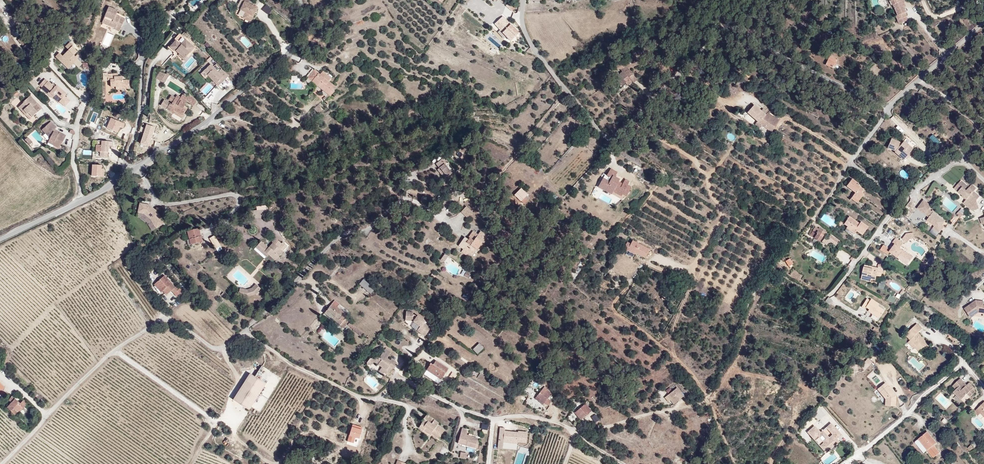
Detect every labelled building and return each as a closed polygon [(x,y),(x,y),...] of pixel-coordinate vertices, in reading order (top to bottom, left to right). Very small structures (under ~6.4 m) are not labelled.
[(239,7),(244,9),(244,10),(242,14),(241,15),(251,19),(257,4),(249,0),(243,0),(239,7)] [(891,17),(893,22),(906,17),(903,8),(900,9),(897,2),(901,0),(889,0),(894,16),(891,17)] [(99,20),(117,28),(121,17),(112,13),(114,8),(105,4),(99,20)] [(266,4),(261,9),(268,14),(272,9),(266,4)] [(518,10),(510,4),(506,9),(512,13),(514,11),(516,13),(518,10)] [(519,35),(507,23),(504,26),(500,22),(494,28),(502,36),(502,37),(510,44),(519,35)] [(194,45),(179,32),(173,37),(175,39),(170,45),(175,50),(176,49),(177,48),(179,50),(178,51),(184,57),(187,54),(194,45)] [(34,44),(35,43),(32,39),(29,42),(22,34),(17,38),(24,45),(30,52),(36,46),(34,44)] [(175,50),(170,45),(175,39),(173,37),(167,45),(174,52),(175,50)] [(75,62),(71,57),(76,53),(79,50),(75,45),(77,43),(72,38),(66,44),(69,47),(66,50),(68,52),(65,54),(61,49),(56,53),(65,65),(69,62),(72,65),(75,62)] [(30,52),(24,45),(22,47),(28,54),(30,52)] [(80,59),(76,53),(71,57),(75,62),(80,59)] [(831,67),(832,63),(831,63),(822,59),(819,65),(827,69),(828,66),(831,67)] [(220,74),(211,64),(204,71),(219,86),(223,83),(217,77),(220,74)] [(636,80),(628,70),(626,71),(625,65),(616,67),(617,72),(621,72),(622,75),(615,80),(619,85),(617,86),(622,92),(625,88),(627,90),(630,88),(629,86),(631,84),(636,80)] [(334,86),(331,83),(329,80),(326,76),(325,73),(318,68),(310,78),(329,94),(324,99),(328,102),(333,95),(335,97),(338,93),(336,91),(336,90),(337,88),(334,86)] [(166,74),(160,72),(156,78),(165,83),(171,73),(168,71),(166,74)] [(116,72),(103,72),(104,77),(108,77),(108,84),(113,84),(113,86),(126,85),(126,78),(120,79),(120,75),(116,75),(116,72)] [(226,79),(220,74),(217,77),(223,83),(226,79)] [(43,76),(37,82),(50,95),(54,91),(58,96),(56,98),(62,104),(68,99),(62,93),(64,91),(55,81),(52,84),(43,76)] [(161,105),(182,118),(188,110),(183,107),(188,101),(193,105),(197,99),(190,95),(189,98),(183,94),(180,97),(177,95),(175,98),(171,96),(168,100),(171,102),(170,104),(164,100),(161,105)] [(37,112),(32,106),(35,103),(28,95),(19,103),(23,108),(20,110),(24,115),(27,112),(31,117),(37,112)] [(332,105),(337,98),(335,97),(333,95),(328,102),(332,105)] [(32,106),(37,112),(40,109),(35,103),(32,106)] [(199,103),(196,105),(202,111),(205,109),(199,103)] [(323,107),(324,106),(321,103),(316,110),(320,115),(325,110),(323,107)] [(770,131),(778,118),(766,111),(764,113),(756,106),(754,109),(750,105),(745,110),(756,119),(753,122),(758,126),(760,123),(770,131)] [(122,128),(124,124),(111,118),(107,128),(117,132),(119,127),(122,128)] [(59,146),(64,137),(58,133),(56,136),(51,133),(53,130),(54,128),(49,122),(39,130),(47,140),(59,146)] [(149,146),(155,127),(147,124),(140,144),(149,146)] [(31,142),(25,136),(22,139),(27,145),(31,142)] [(918,147),(909,140),(907,142),(896,137),(892,146),(900,150),(909,158),(918,147)] [(59,146),(47,140),(45,143),(57,149),(59,146)] [(113,146),(114,142),(96,140),(95,151),(99,152),(98,156),(106,157),(107,154),(108,154),(109,145),(113,146)] [(909,158),(900,150),(899,151),(909,159),(909,158)] [(90,173),(101,174),(102,166),(99,166),(100,163),(91,162),(90,173)] [(452,175),(445,169),(445,168),(439,164),(434,171),(439,175),(440,174),(448,180),(452,175)] [(448,180),(440,174),(439,175),(438,177),(446,183),(448,180)] [(628,180),(626,184),(622,182),(623,180),(617,176),(616,178),(614,177),(611,181),(607,179),(602,187),(610,190),(611,189),(617,192),(618,190),(626,194),(630,196),(634,188),(631,186),(633,182),(628,180)] [(863,193),(865,189),(863,188),(864,186),(861,184),(860,185),(852,180),(847,187),(856,193),(854,197),(860,202),(865,194),(863,193)] [(980,199),(975,195),(976,192),(971,188),(969,190),(961,183),(954,191),(966,203),(965,204),(971,209),(969,212),(971,213),(971,214),(979,213),(978,206),(980,199)] [(438,195),(442,190),(438,186),(434,191),(438,195)] [(521,186),(514,194),(521,201),(528,193),(521,186)] [(530,207),(531,206),(525,200),(520,206),(531,215),(534,211),(530,207)] [(946,223),(930,211),(932,208),(924,202),(918,210),(930,219),(928,222),(935,227),(940,231),(943,227),(946,223)] [(150,205),(139,204),(137,214),(145,215),(152,220),(157,229),(166,224),(158,211),(150,205)] [(971,209),(965,204),(963,206),(969,212),(971,209)] [(473,212),(466,206),(461,212),(467,218),(473,212)] [(269,216),(269,208),(253,208),(253,216),(269,216)] [(870,228),(863,223),(861,225),(851,218),(845,226),(848,228),(845,233),(856,240),(860,233),(865,237),(870,228)] [(822,242),(828,232),(820,227),(819,228),(817,226),(811,236),(822,242)] [(202,241),(198,228),(187,230),(191,244),(202,241)] [(905,232),(902,237),(906,240),(908,236),(912,236),(911,231),(905,232)] [(480,249),(487,242),(477,234),(474,237),(471,234),(465,241),(463,239),(454,248),(469,259),(479,248),(480,249)] [(831,234),(829,238),(839,243),(841,239),(831,234)] [(912,253),(900,245),(903,240),(894,235),(890,241),(892,242),(888,247),(883,244),(880,249),(886,253),(888,251),(897,256),(899,252),(908,258),(912,253)] [(221,246),(215,236),(210,239),(215,249),(221,246)] [(274,250),(277,246),(278,247),(282,243),(277,237),(273,240),(273,241),(269,245),(262,238),(254,246),(262,253),(265,251),(273,259),(278,255),(274,250)] [(880,249),(883,244),(879,241),(875,246),(880,249)] [(645,259),(649,250),(633,242),(632,245),(627,243),(624,249),(635,255),(636,254),(645,259)] [(444,263),(449,256),(445,254),(440,260),(444,263)] [(882,267),(870,263),(866,275),(876,278),(875,280),(879,281),(881,274),(885,275),(888,267),(883,265),(882,267)] [(172,288),(180,282),(176,276),(172,273),(165,279),(172,288)] [(172,288),(165,279),(162,281),(169,290),(172,288)] [(373,288),(361,279),(358,283),(369,293),(373,288)] [(182,290),(189,285),(186,282),(180,287),(182,290)] [(369,293),(358,283),(356,285),(368,294),(369,293)] [(255,295),(261,289),(255,284),(250,288),(248,289),(240,288),(239,297),(248,297),(255,295)] [(185,296),(192,291),(188,286),(181,292),(185,296)] [(896,303),(899,299),(893,295),(890,300),(896,303)] [(873,300),(870,298),(865,306),(868,308),(869,307),(872,308),(871,310),(882,317),(887,309),(881,305),(882,303),(874,298),(873,300)] [(347,319),(336,309),(339,307),(340,305),(335,301),(326,311),(343,327),(346,324),(360,335),(362,333),(347,319)] [(980,306),(976,301),(973,301),(962,309),(968,318),(972,314),(973,315),(976,313),(983,314),(983,307),(980,306)] [(346,313),(339,307),(336,309),(347,319),(348,318),(344,314),(346,313)] [(426,322),(414,313),(407,312),(406,322),(414,323),(420,328),(416,332),(424,339),(432,330),(425,324),(426,322)] [(931,342),(919,330),(924,326),(918,320),(906,332),(911,337),(911,336),(917,342),(915,344),(919,348),(923,344),(926,347),(931,342)] [(955,344),(962,338),(956,332),(951,337),(949,338),(955,344)] [(917,342),(911,336),(908,339),(914,345),(915,344),(917,342)] [(479,337),(473,344),(479,348),(484,341),(479,337)] [(394,370),(397,365),(395,363),(395,361),(388,357),(392,352),(386,347),(379,357),(371,357),(366,364),(366,365),(377,365),(381,367),(378,372),(383,375),(384,374),(387,376),(393,369),(394,370)] [(1,352),(7,358),(9,355),(3,349),(1,352)] [(432,363),(435,359),(424,351),(420,355),(432,363)] [(865,369),(870,363),(864,359),(859,364),(865,369)] [(434,364),(431,372),(449,379),(454,367),(441,361),(439,365),(434,364)] [(266,383),(251,373),(234,399),(249,409),(266,383)] [(973,388),(973,387),(969,382),(967,384),(961,377),(953,383),(956,387),(960,391),(957,393),(961,398),(967,393),(970,396),(976,392),(973,388)] [(897,396),(887,383),(878,390),(886,399),(886,406),(896,407),(897,396)] [(684,395),(677,387),(667,394),(675,403),(684,395)] [(876,389),(873,392),(880,398),(882,395),(876,389)] [(550,398),(542,390),(533,399),(544,410),(549,405),(546,402),(550,398)] [(675,403),(667,394),(664,397),(672,405),(675,403)] [(21,404),(12,397),(8,402),(11,404),(7,409),(15,417),(18,414),(19,415),(27,406),(23,402),(21,404)] [(806,398),(803,401),(811,408),(814,404),(806,398)] [(541,407),(533,399),(531,402),(539,410),(541,407)] [(589,418),(583,409),(573,416),(580,425),(589,418)] [(440,423),(442,421),(430,411),(427,416),(428,417),(422,425),(426,428),(429,425),(435,429),(433,432),(440,437),(447,428),(440,423)] [(580,425),(573,416),(570,418),(577,427),(580,425)] [(838,436),(836,433),(840,429),(830,418),(819,427),(813,421),(807,427),(813,434),(816,430),(823,437),(819,441),(825,448),(829,444),(826,441),(831,437),(834,440),(838,436)] [(357,438),(361,427),(349,424),(345,435),(357,438)] [(435,429),(429,425),(426,428),(432,433),(433,432),(435,429)] [(476,446),(478,439),(479,435),(469,432),(470,427),(462,425),(459,442),(476,446)] [(497,445),(502,446),(502,442),(517,443),(517,442),(526,443),(527,432),(518,431),(518,432),(504,431),(504,428),(499,427),(497,445)] [(823,437),(816,430),(813,434),(819,441),(823,437)] [(934,442),(926,430),(914,437),(922,449),(927,456),(937,449),(932,443),(934,442)] [(834,440),(831,437),(826,441),(829,444),(830,445),(832,445),(834,444),(835,442),(834,440)] [(922,449),(914,437),(911,440),(919,451),(922,449)]
